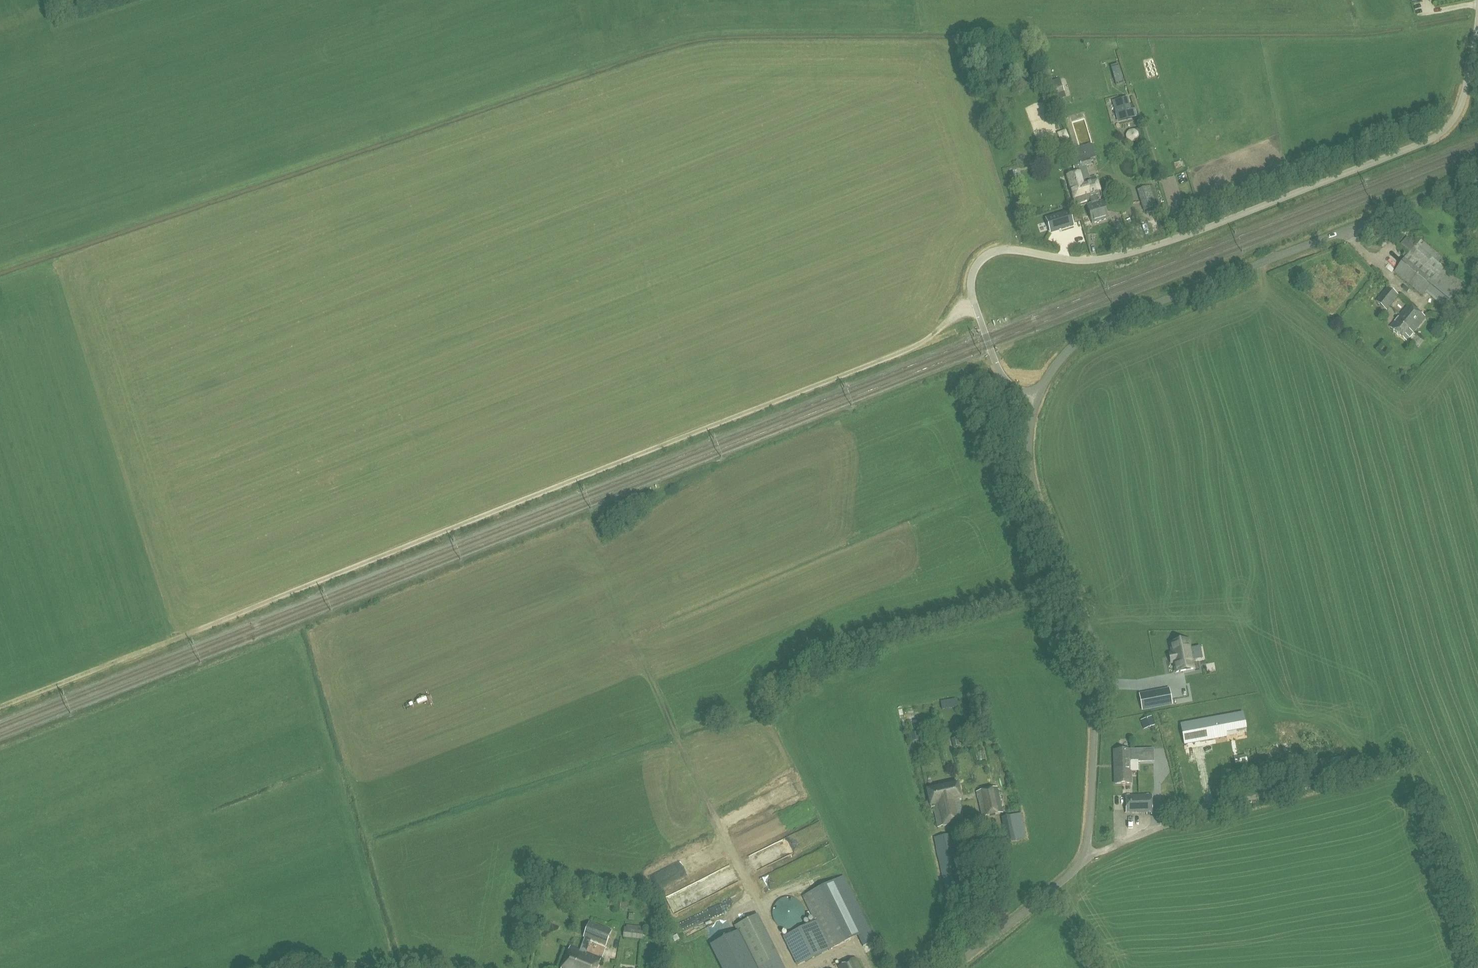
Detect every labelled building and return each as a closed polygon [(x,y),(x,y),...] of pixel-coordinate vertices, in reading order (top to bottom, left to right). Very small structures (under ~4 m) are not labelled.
[(1120,89),(1126,88),(1122,66),(1116,67),(1120,89)] [(1118,122),(1138,117),(1135,108),(1131,109),(1128,97),(1112,101),(1118,122)] [(1047,107),(1033,110),(1037,134),(1051,131),(1047,107)] [(1141,138),(1139,128),(1132,130),(1134,139),(1141,138)] [(1066,131),(1058,133),(1061,141),(1065,141),(1070,139),(1066,131)] [(1092,223),(1108,218),(1103,201),(1098,203),(1096,197),(1102,196),(1096,176),(1089,178),(1085,166),(1091,164),(1090,159),(1096,157),(1092,144),(1074,149),(1078,162),(1072,164),(1074,169),(1074,170),(1075,174),(1067,176),(1075,204),(1090,199),(1092,205),(1087,206),(1092,223)] [(1157,207),(1152,192),(1150,186),(1138,190),(1144,211),(1157,207)] [(1047,219),(1051,233),(1073,225),(1069,212),(1047,219)] [(1391,235),(1397,243),(1403,239),(1397,231),(1391,235)] [(1464,284),(1417,245),(1395,272),(1424,296),(1426,292),(1444,307),(1464,284)] [(1399,295),(1389,287),(1376,302),(1387,310),(1399,295)] [(1417,290),(1412,295),(1422,304),(1426,299),(1417,290)] [(1426,318),(1409,304),(1390,327),(1407,341),(1426,318)] [(1189,640),(1172,643),(1178,672),(1195,668),(1193,661),(1197,660),(1195,648),(1191,648),(1189,640)] [(1169,688),(1140,694),(1143,710),(1172,704),(1169,688)] [(941,701),(942,710),(957,707),(956,699),(941,701)] [(1243,713),(1181,724),(1184,745),(1216,739),(1216,737),(1226,735),(1226,733),(1246,729),(1243,713)] [(1151,716),(1145,719),(1148,728),(1155,725),(1151,716)] [(953,747),(960,745),(959,738),(952,739),(953,747)] [(1146,762),(1145,749),(1132,750),(1132,757),(1134,757),(1135,763),(1138,762),(1146,762)] [(1130,750),(1114,751),(1114,768),(1115,784),(1131,783),(1131,771),(1138,771),(1138,762),(1135,763),(1134,757),(1132,757),(1132,750),(1130,750)] [(964,821),(959,799),(961,798),(958,783),(927,790),(931,805),(931,808),(933,807),(938,827),(964,821)] [(1003,813),(997,787),(976,792),(982,817),(1003,813)] [(1152,813),(1152,795),(1126,795),(1126,813),(1152,813)] [(1002,817),(1007,841),(1025,838),(1021,813),(1002,817)] [(950,834),(935,838),(948,894),(960,892),(952,855),(955,854),(950,834)] [(787,874),(791,880),(798,877),(794,870),(787,874)] [(815,922),(784,937),(798,965),(827,951),(858,936),(863,947),(875,941),(843,876),(803,896),(815,922)] [(800,902),(799,901),(798,900),(797,899),(796,899),(795,898),(794,898),(793,897),(792,897),(791,897),(789,897),(786,897),(784,898),(783,898),(781,899),(779,900),(778,902),(777,902),(776,903),(775,904),(775,905),(774,906),(774,907),(774,908),(773,909),(773,911),(773,912),(773,913),(773,914),(773,915),(773,916),(774,917),(774,918),(775,920),(775,921),(776,922),(777,923),(778,924),(780,926),(782,927),(783,928),(785,928),(786,929),(787,929),(789,929),(790,929),(791,929),(794,928),(796,927),(797,927),(798,926),(800,925),(800,924),(801,923),(802,922),(802,921),(803,920),(804,919),(804,918),(804,917),(805,916),(805,915),(805,914),(805,913),(805,912),(805,911),(805,909),(804,908),(804,907),(804,906),(803,905),(802,904),(802,903),(800,902)] [(778,957),(775,958),(754,916),(735,926),(738,932),(711,945),(722,967),(784,967),(778,957)] [(590,922),(584,937),(589,939),(606,946),(612,931),(590,922)] [(624,927),(623,937),(643,940),(644,929),(642,928),(642,927),(627,925),(626,927),(624,927)] [(601,958),(570,946),(562,967),(597,967),(601,958)] [(839,967),(860,967),(855,958),(838,966),(839,967)]
